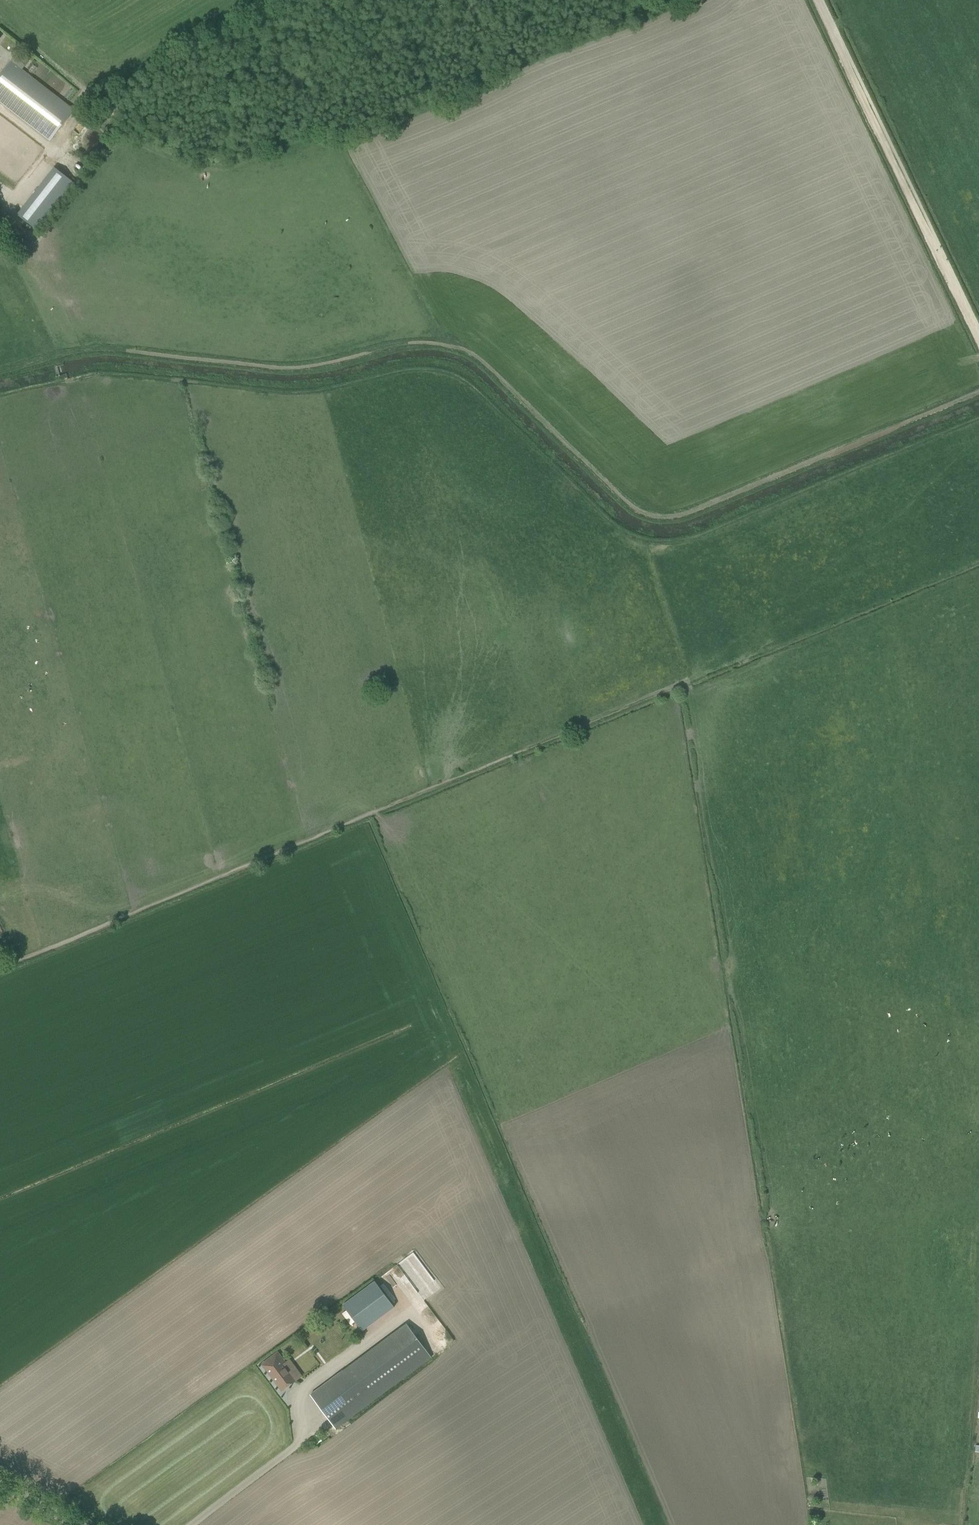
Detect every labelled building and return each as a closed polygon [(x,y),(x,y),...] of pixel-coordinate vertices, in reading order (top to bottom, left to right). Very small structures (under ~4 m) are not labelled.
[(49,141),(73,110),(10,61),(0,75),(0,103),(49,141)] [(78,137),(80,148),(89,154),(100,152),(106,144),(104,132),(95,126),(84,128),(78,137)] [(17,216),(38,231),(74,184),(54,168),(17,216)] [(370,1281),(339,1304),(357,1329),(389,1306),(370,1281)] [(310,1395),(335,1429),(432,1357),(406,1323),(310,1395)] [(296,1380),(285,1365),(288,1364),(279,1352),(262,1364),(282,1391),(296,1380)]
